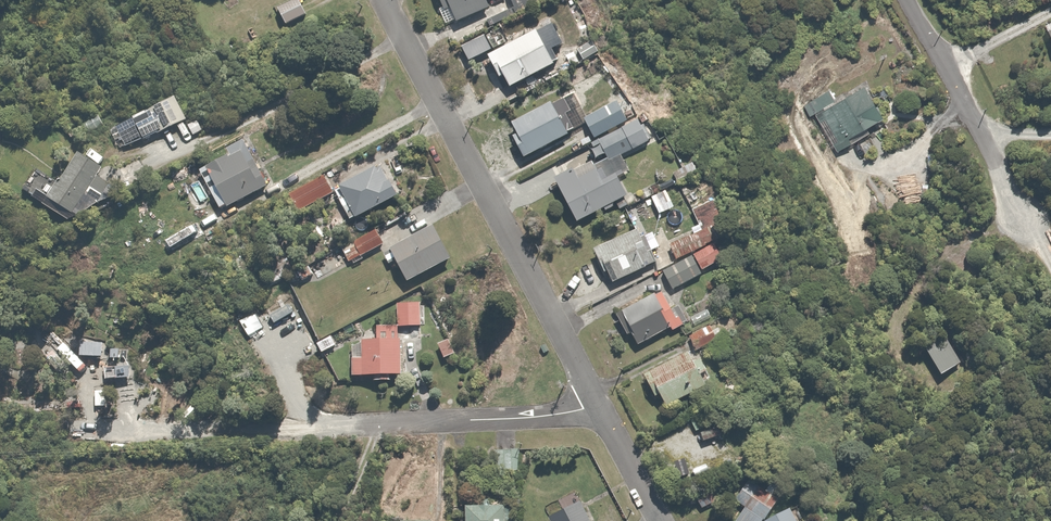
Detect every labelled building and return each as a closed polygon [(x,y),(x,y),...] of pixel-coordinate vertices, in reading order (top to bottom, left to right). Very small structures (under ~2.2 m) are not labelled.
[(275,7),(284,25),(307,14),(300,0),(289,0),(275,7)] [(440,11),(445,9),(451,23),(490,9),(486,0),(436,0),(440,11)] [(541,26),(486,54),(498,77),(501,76),(507,89),(543,71),(547,77),(563,69),(552,47),(562,42),(549,16),(539,21),(541,26)] [(865,83),(816,116),(840,151),(889,117),(865,83)] [(550,100),(509,122),(514,132),(510,134),(521,155),(584,122),(592,137),(626,119),(615,99),(585,114),(580,105),(583,104),(575,89),(551,102),(550,100)] [(176,94),(132,117),(143,140),(188,118),(176,94)] [(638,118),(590,142),(593,148),(600,145),(608,160),(649,139),(638,118)] [(229,155),(203,166),(214,189),(211,191),(218,207),(264,185),(242,139),(225,147),(229,155)] [(96,165),(73,151),(45,197),(69,212),(78,197),(96,208),(109,186),(91,175),(96,165)] [(381,164),(337,186),(342,196),(338,198),(349,218),(396,194),(381,164)] [(571,168),(553,178),(575,219),(624,192),(614,174),(608,178),(600,164),(576,177),(571,168)] [(684,165),(671,172),(676,180),(688,173),(684,165)] [(322,176),(286,195),(294,211),(331,192),(322,176)] [(694,186),(681,195),(686,202),(699,194),(694,186)] [(199,219),(160,238),(167,254),(206,235),(199,219)] [(432,225),(381,252),(389,267),(396,264),(406,282),(450,258),(432,225)] [(640,227),(591,248),(598,265),(603,263),(610,279),(654,260),(640,227)] [(376,228),(339,246),(346,261),(383,242),(376,228)] [(722,256),(713,240),(661,270),(672,290),(702,272),(700,268),(722,256)] [(290,259),(279,264),(285,275),(295,270),(290,259)] [(309,263),(296,271),(302,282),(316,274),(309,263)] [(660,291),(614,314),(626,338),(631,336),(634,343),(670,325),(672,329),(687,321),(678,304),(669,308),(660,291)] [(397,324),(375,324),(375,338),(360,338),(360,343),(350,343),(350,374),(400,374),(400,338),(398,338),(398,326),(419,326),(419,302),(397,302),(397,324)] [(916,331),(938,372),(965,356),(942,316),(916,331)] [(715,321),(686,334),(693,350),(723,336),(715,321)] [(330,334),(316,342),(322,352),(336,345),(330,334)] [(447,337),(436,342),(443,357),(454,352),(447,337)] [(686,351),(642,374),(653,397),(658,394),(664,406),(667,405),(714,381),(700,355),(690,360),(686,351)] [(748,479),(735,499),(745,505),(735,520),(763,520),(778,498),(748,479)] [(712,485),(695,496),(703,509),(720,498),(712,485)] [(547,516),(549,520),(590,520),(579,500),(547,516)] [(463,505),(463,520),(503,520),(503,513),(507,513),(507,503),(482,503),(482,505),(463,505)] [(763,520),(797,520),(790,507),(763,520)]
